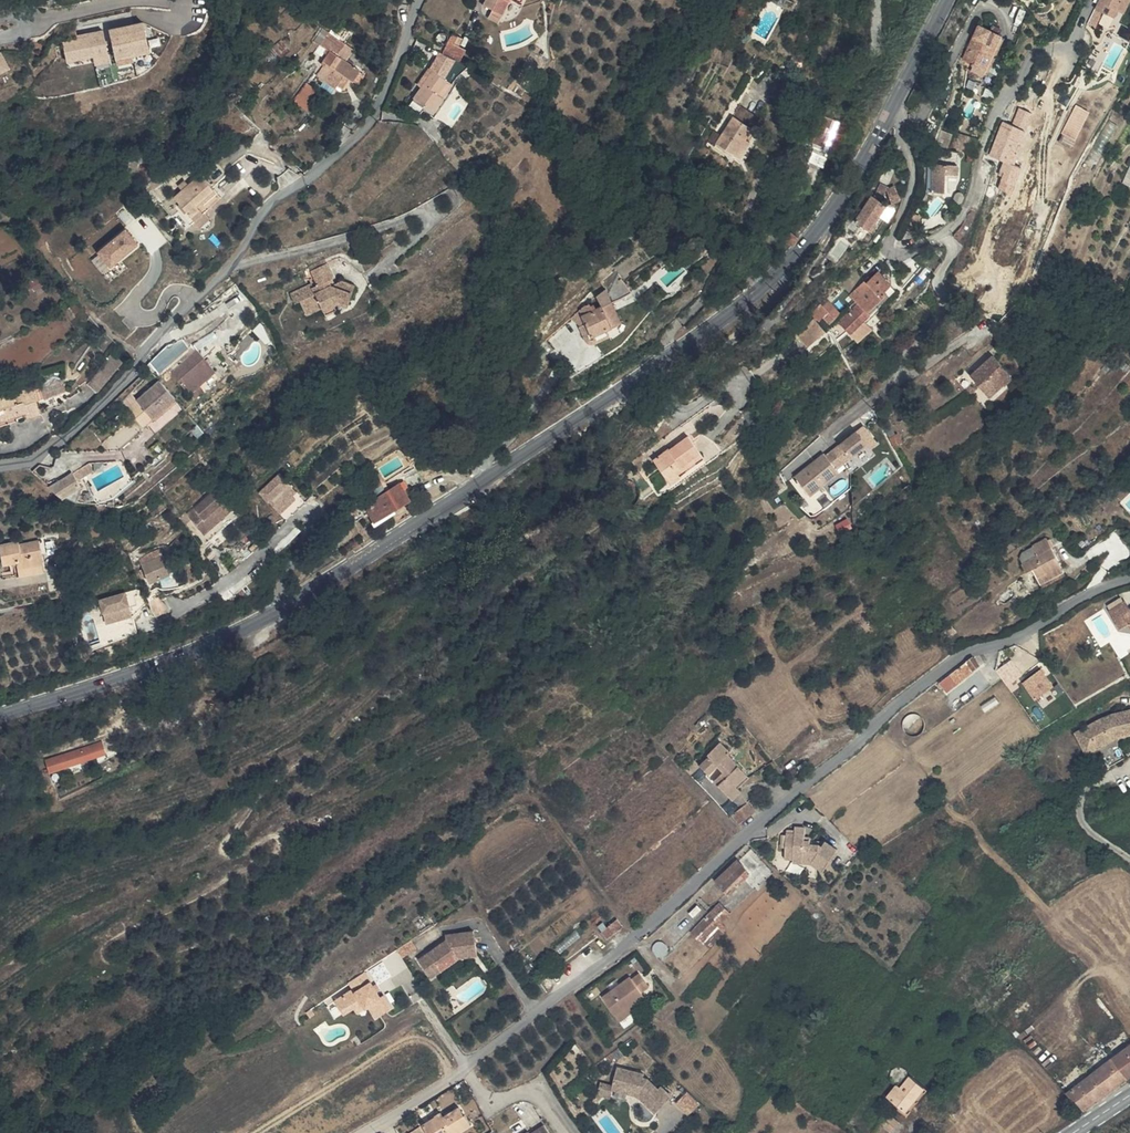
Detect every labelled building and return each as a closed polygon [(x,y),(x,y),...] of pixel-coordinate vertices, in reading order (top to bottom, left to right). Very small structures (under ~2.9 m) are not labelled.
[(510,0),(485,0),(484,3),(493,8),(503,13),(510,0)] [(1126,0),(1102,0),(1097,9),(1117,19),(1120,11),(1126,0)] [(1120,11),(1126,14),(1129,6),(1129,0),(1126,0),(1120,11)] [(480,13),(489,16),(492,8),(483,4),(480,13)] [(503,13),(493,8),(489,17),(500,22),(503,13)] [(144,22),(111,29),(117,58),(150,51),(144,22)] [(104,29),(79,35),(80,38),(64,42),(69,61),(95,55),(97,64),(112,61),(104,29)] [(322,40),(322,39),(314,33),(308,42),(317,46),(322,40)] [(971,33),(963,49),(978,73),(992,44),(971,33)] [(429,46),(432,46),(435,44),(437,43),(437,40),(436,37),(435,35),(431,34),(428,35),(425,38),(425,41),(426,43),(427,45),(429,46)] [(424,75),(437,83),(444,59),(447,37),(443,35),(428,64),(430,65),(424,75)] [(444,59),(450,50),(455,42),(451,40),(447,37),(444,59)] [(317,46),(346,58),(347,57),(322,39),(322,40),(317,46)] [(317,46),(308,42),(302,51),(316,58),(313,64),(316,65),(311,73),(314,75),(307,87),(315,92),(328,99),(330,96),(336,85),(341,89),(344,91),(352,79),(345,75),(347,72),(340,68),(346,58),(317,46)] [(998,46),(992,44),(978,73),(981,79),(998,46)] [(963,49),(955,67),(976,77),(978,73),(963,49)] [(455,54),(450,50),(444,59),(448,64),(455,54)] [(9,71),(1,55),(0,56),(0,76),(9,71)] [(421,115),(423,117),(443,86),(449,75),(455,78),(459,71),(448,64),(444,59),(437,83),(421,115)] [(978,85),(981,79),(978,73),(976,77),(955,67),(952,72),(978,85)] [(437,83),(424,75),(422,74),(403,104),(421,115),(437,83)] [(357,82),(352,79),(344,91),(350,94),(357,82)] [(334,98),(341,89),(336,85),(330,96),(334,98)] [(443,86),(423,117),(429,119),(449,89),(443,86)] [(324,104),(328,99),(315,92),(311,97),(324,104)] [(282,117),(296,126),(310,105),(295,96),(282,117)] [(1078,105),(1063,133),(1076,140),(1091,111),(1078,105)] [(806,120),(798,148),(819,154),(818,160),(827,163),(832,165),(842,131),(836,130),(817,124),(820,115),(809,112),(806,120)] [(748,138),(754,127),(734,116),(718,144),(743,158),(753,140),(748,138)] [(1003,127),(992,155),(1016,164),(1019,157),(1013,154),(1018,142),(1009,139),(1012,130),(1003,127)] [(959,153),(967,154),(969,137),(952,136),(951,151),(959,153)] [(957,167),(959,153),(951,151),(949,151),(948,165),(957,167)] [(956,176),(957,167),(948,165),(933,163),(929,190),(940,191),(943,175),(956,176)] [(194,216),(204,208),(221,192),(204,173),(177,197),(185,205),(194,216)] [(877,187),(883,191),(891,180),(884,176),(877,187)] [(899,178),(891,180),(896,193),(898,192),(903,190),(899,178)] [(882,206),(888,194),(883,191),(877,187),(876,186),(859,213),(865,218),(872,221),(882,206)] [(888,194),(882,206),(890,211),(897,199),(888,194)] [(192,224),(197,220),(194,216),(185,205),(180,209),(192,224)] [(194,216),(197,220),(202,226),(212,217),(204,208),(194,216)] [(130,228),(99,247),(110,266),(142,247),(130,228)] [(792,244),(797,236),(790,230),(785,237),(792,244)] [(650,253),(654,242),(646,239),(639,237),(633,256),(641,259),(644,251),(650,253)] [(310,262),(311,267),(329,261),(326,255),(310,262)] [(325,280),(330,278),(335,275),(329,261),(311,267),(314,275),(309,278),(311,284),(290,292),(294,301),(299,298),(301,304),(349,282),(343,280),(333,284),(327,286),(325,280)] [(862,337),(855,326),(851,321),(887,297),(875,279),(819,316),(842,351),(862,337)] [(349,282),(301,304),(306,314),(322,307),(325,314),(338,308),(336,303),(341,301),(350,304),(357,285),(349,282)] [(586,322),(587,324),(600,312),(619,292),(617,288),(591,302),(596,311),(584,318),(586,322)] [(622,298),(619,292),(600,312),(587,324),(593,336),(607,328),(622,320),(614,302),(622,298)] [(891,302),(887,297),(851,321),(855,326),(891,302)] [(579,326),(586,322),(584,318),(581,311),(577,322),(579,326)] [(809,347),(827,330),(816,319),(798,336),(809,347)] [(610,336),(607,328),(593,336),(587,324),(586,322),(579,326),(588,341),(592,344),(596,343),(610,336)] [(177,339),(150,362),(161,374),(187,351),(177,339)] [(167,371),(189,394),(215,370),(192,347),(167,371)] [(84,375),(76,381),(83,388),(87,383),(95,390),(125,360),(115,351),(111,356),(109,354),(87,378),(84,375)] [(998,355),(990,360),(993,365),(989,368),(985,364),(971,374),(989,398),(1005,386),(1007,388),(1016,382),(1005,367),(1007,366),(998,355)] [(38,383),(44,398),(66,389),(59,373),(38,383)] [(152,422),(175,400),(157,382),(136,404),(152,422)] [(206,390),(200,384),(189,394),(196,400),(206,390)] [(24,415),(26,422),(40,417),(32,390),(0,400),(0,423),(24,415)] [(26,422),(24,415),(0,423),(0,430),(26,422)] [(841,447),(835,452),(846,464),(852,459),(867,446),(872,452),(880,446),(866,427),(841,447)] [(689,436),(671,449),(670,448),(654,459),(672,483),(683,475),(681,472),(703,456),(689,436)] [(885,444),(878,449),(885,458),(891,453),(885,444)] [(846,464),(835,452),(829,457),(826,454),(797,476),(813,495),(841,473),(839,470),(846,464)] [(80,468),(83,475),(95,470),(92,462),(80,468)] [(409,477),(400,483),(405,490),(414,483),(409,477)] [(360,485),(366,494),(377,487),(370,478),(360,485)] [(66,490),(69,498),(86,488),(81,480),(66,490)] [(310,515),(300,503),(296,507),(293,502),(298,498),(287,483),(265,500),(279,519),(288,532),(310,515)] [(394,487),(375,499),(366,507),(368,510),(363,514),(373,527),(407,504),(394,487)] [(219,492),(188,514),(203,535),(235,513),(219,492)] [(199,538),(203,535),(188,514),(184,517),(199,538)] [(849,519),(836,525),(840,533),(853,527),(849,519)] [(0,560),(0,570),(3,579),(15,575),(21,591),(44,583),(34,552),(14,558),(13,556),(0,560)] [(161,553),(139,559),(144,577),(166,570),(161,553)] [(1031,570),(1023,563),(1011,576),(1028,590),(1031,587),(1035,590),(1044,580),(1047,582),(1055,573),(1041,560),(1031,570)] [(1044,580),(1035,590),(1042,597),(1052,587),(1047,582),(1044,580)] [(128,594),(126,588),(89,597),(95,621),(117,615),(116,609),(119,609),(118,605),(127,604),(124,595),(128,594)] [(1124,596),(1110,604),(1112,609),(1110,610),(1121,630),(1129,624),(1129,605),(1124,596)] [(937,641),(947,648),(951,640),(943,634),(937,641)] [(1024,674),(1014,659),(998,670),(1009,685),(1024,674)] [(949,690),(981,665),(977,660),(969,660),(964,664),(941,681),(949,690)] [(1042,669),(1025,682),(1038,699),(1055,686),(1042,669)] [(997,695),(982,704),(987,711),(1001,702),(997,695)] [(1077,732),(1084,745),(1096,739),(1100,746),(1114,739),(1129,734),(1129,710),(1113,714),(1115,719),(1106,724),(1102,717),(1077,732)] [(1115,719),(1113,714),(1102,717),(1106,724),(1115,719)] [(1096,739),(1084,745),(1088,752),(1096,748),(1100,746),(1096,739)] [(104,746),(62,762),(66,773),(108,757),(104,746)] [(715,746),(703,757),(706,761),(696,770),(704,778),(710,786),(720,798),(730,790),(740,780),(722,758),(724,756),(715,746)] [(735,796),(730,790),(720,798),(725,804),(735,796)] [(733,814),(741,824),(757,812),(748,801),(733,814)] [(793,863),(802,863),(802,860),(812,860),(812,863),(825,875),(842,856),(828,844),(823,850),(819,846),(811,846),(811,842),(806,842),(806,837),(807,826),(793,825),(793,833),(785,832),(784,858),(793,859),(793,863)] [(706,890),(717,902),(740,883),(746,888),(761,875),(749,863),(734,875),(729,871),(706,890)] [(750,895),(748,892),(713,919),(706,913),(681,935),(690,946),(709,930),(750,895)] [(602,929),(610,938),(620,930),(612,920),(602,929)] [(577,929),(557,946),(562,953),(583,936),(577,929)] [(610,938),(602,929),(596,934),(604,943),(610,938)] [(479,938),(459,940),(459,944),(451,946),(422,965),(433,982),(444,976),(439,969),(458,957),(462,964),(482,961),(479,938)] [(444,976),(462,964),(458,957),(439,969),(444,976)] [(603,998),(617,1016),(632,1004),(634,1007),(647,997),(645,993),(633,978),(632,976),(603,998)] [(374,1005),(359,981),(343,990),(347,996),(328,1007),(336,1021),(346,1015),(356,1009),(359,1015),(363,1012),(372,1025),(387,1016),(378,1002),(374,1005)] [(632,1004),(617,1016),(623,1023),(638,1012),(634,1007),(632,1004)] [(356,1009),(346,1015),(350,1021),(359,1015),(356,1009)] [(1112,1064),(1126,1083),(1129,1080),(1129,1053),(1112,1064)] [(1079,1114),(1126,1083),(1112,1064),(1064,1095),(1069,1103),(1070,1102),(1079,1114)] [(615,1084),(613,1089),(640,1096),(657,1111),(673,1094),(664,1085),(661,1088),(650,1077),(645,1076),(645,1073),(619,1066),(615,1084)] [(615,1084),(603,1081),(600,1094),(611,1097),(613,1089),(615,1084)] [(898,1081),(878,1107),(895,1119),(914,1095),(898,1081)] [(689,1091),(678,1102),(690,1114),(701,1103),(689,1091)] [(859,1093),(854,1099),(859,1103),(864,1097),(859,1093)] [(431,1132),(462,1132),(476,1124),(469,1113),(466,1115),(462,1107),(441,1120),(436,1123),(433,1119),(425,1124),(431,1132)] [(546,1123),(533,1132),(531,1130),(526,1132),(553,1132),(546,1123)] [(891,1132),(876,1123),(868,1132),(891,1132)]
